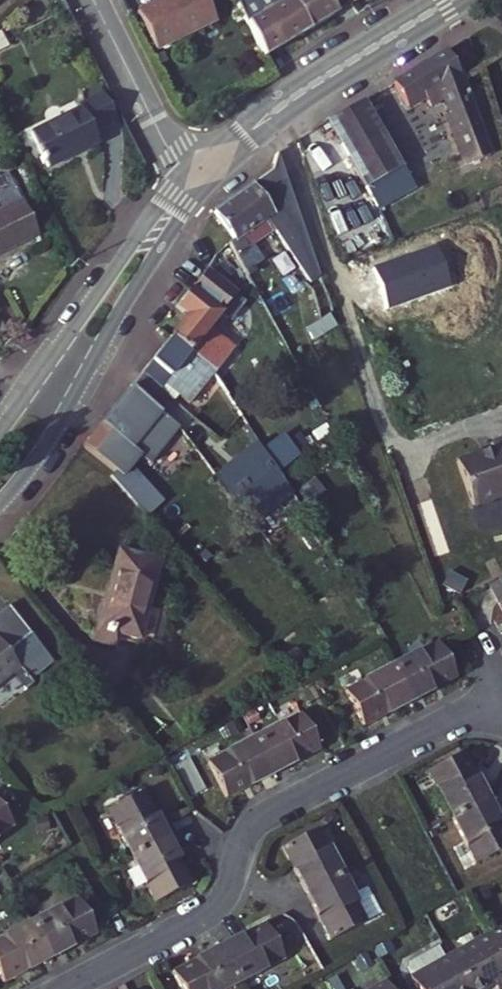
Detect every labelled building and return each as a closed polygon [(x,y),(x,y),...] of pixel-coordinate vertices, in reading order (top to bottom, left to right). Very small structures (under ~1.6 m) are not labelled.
[(199,0),(166,0),(144,12),(162,50),(211,25),(199,0)] [(286,0),(234,0),(263,56),(303,35),(286,0)] [(328,0),(286,0),(303,35),(336,16),(328,0)] [(489,145),(466,75),(452,46),(393,80),(403,109),(433,99),(431,91),(441,88),(453,126),(446,128),(455,156),(489,145)] [(86,97),(95,125),(121,116),(112,87),(86,96),(86,97)] [(390,154),(371,93),(334,114),(351,169),(390,154)] [(43,154),(99,136),(95,125),(86,97),(31,115),(43,154)] [(404,198),(390,154),(351,169),(364,209),(404,198)] [(274,173),(255,185),(276,220),(275,230),(311,282),(321,275),(278,156),(274,173)] [(241,243),(276,220),(255,185),(208,213),(228,243),(223,246),(242,275),(261,262),(251,247),(246,250),(241,243)] [(25,230),(6,195),(0,198),(0,244),(25,230)] [(200,340),(232,300),(200,271),(165,310),(177,321),(164,337),(212,376),(224,360),(200,340)] [(154,394),(164,384),(187,403),(212,376),(164,337),(121,392),(125,395),(154,419),(165,404),(154,394)] [(107,478),(145,433),(165,449),(175,436),(154,419),(125,395),(98,426),(78,449),(107,478)] [(493,434),(491,439),(454,450),(473,503),(501,492),(501,431),(493,434)] [(249,482),(270,467),(254,446),(218,473),(252,519),(268,507),(249,482)] [(136,647),(162,569),(117,553),(90,629),(136,647)] [(473,589),(501,646),(501,574),(473,589)] [(32,650),(9,621),(0,627),(0,657),(1,657),(10,668),(32,650)] [(397,708),(445,683),(427,648),(378,673),(397,708)] [(397,708),(378,673),(333,696),(351,733),(397,708)] [(259,780),(307,755),(290,721),(240,745),(259,780)] [(259,780),(240,745),(194,769),(211,804),(259,780)] [(475,811),(449,762),(412,780),(438,830),(475,811)] [(159,841),(134,791),(93,811),(118,862),(159,841)] [(499,858),(475,811),(438,830),(463,877),(499,858)] [(326,889),(302,840),(264,857),(290,907),(326,889)] [(183,890),(159,841),(118,862),(142,910),(183,890)] [(350,936),(326,889),(290,907),(314,954),(350,936)] [(87,941),(67,902),(24,924),(45,963),(87,941)] [(24,924),(0,937),(0,986),(45,963),(24,924)] [(476,942),(501,988),(501,928),(476,942)] [(248,933),(207,954),(225,988),(229,988),(267,969),(248,933)] [(476,942),(442,961),(457,988),(501,988),(476,942)] [(207,954),(153,981),(157,988),(225,988),(207,954)] [(442,961),(403,982),(407,988),(457,988),(442,961)]
